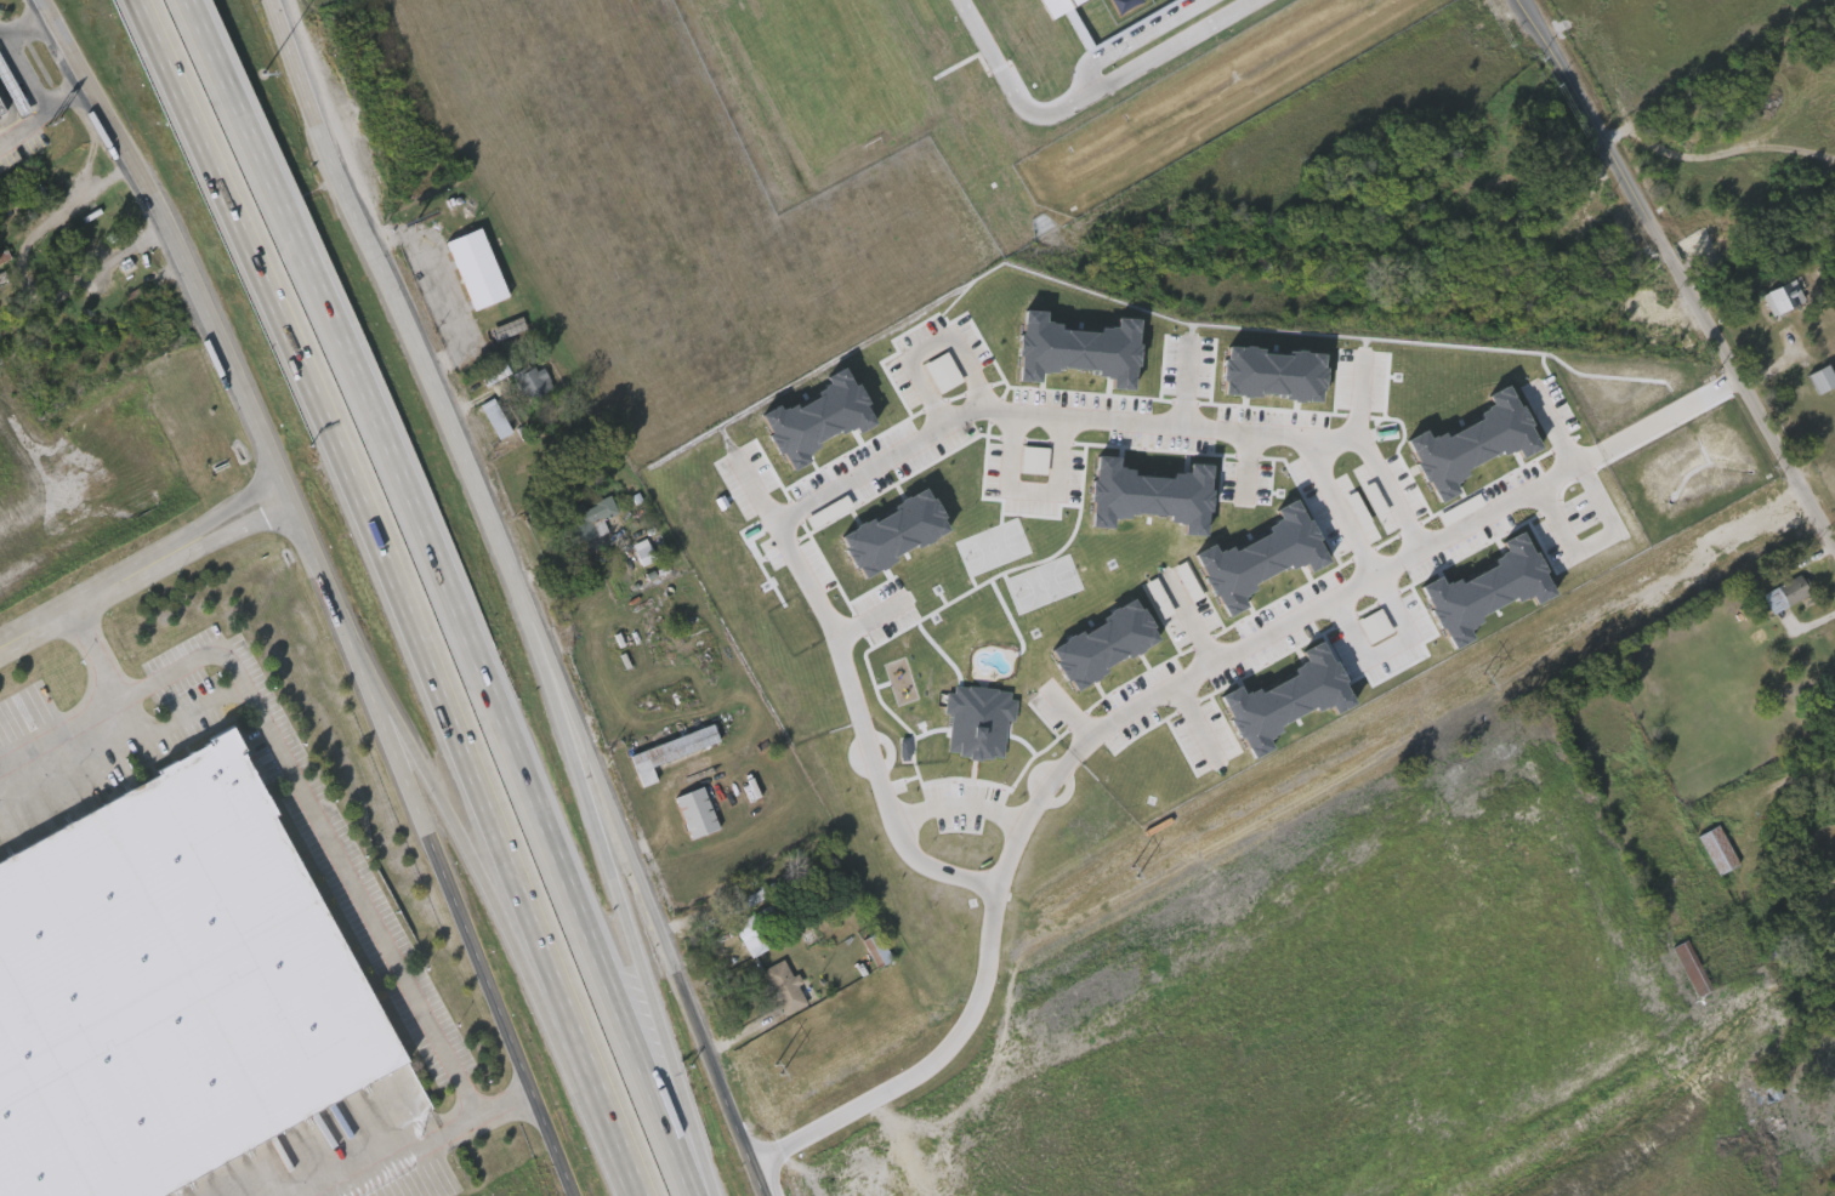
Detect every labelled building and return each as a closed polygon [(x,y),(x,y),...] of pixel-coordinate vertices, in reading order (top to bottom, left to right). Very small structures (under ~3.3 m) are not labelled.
[(1079,0),(1040,0),(1049,16),(1079,0)] [(19,115),(0,78),(0,54),(30,110),(19,115)] [(501,296),(465,308),(442,238),(478,226),(501,296)] [(1759,289),(1790,278),(1799,301),(1766,312),(1759,289)] [(1139,320),(1116,319),(1116,329),(1100,328),(1100,333),(1060,331),(1060,324),(1045,323),(1046,312),(1022,310),(1017,382),(1040,383),(1040,373),(1057,374),(1057,369),(1096,371),(1096,378),(1112,379),(1111,390),(1134,391),(1139,320)] [(526,330),(522,318),(490,330),(495,342),(526,330)] [(1221,395),(1260,398),(1260,397),(1321,402),(1324,356),(1225,348),(1221,395)] [(938,394),(962,384),(949,353),(925,363),(938,394)] [(511,374),(504,362),(480,375),(487,387),(511,374)] [(1813,393),(1803,372),(1825,363),(1834,383),(1813,393)] [(527,403),(554,389),(542,366),(526,375),(523,370),(513,375),(527,403)] [(876,423),(870,414),(866,401),(844,367),(827,379),(828,385),(816,393),(817,396),(797,409),(795,406),(781,410),(778,406),(761,416),(763,422),(766,426),(771,442),(792,471),(797,470),(809,462),(807,455),(819,447),(818,440),(855,429),(859,435),(876,423)] [(1436,505),(1458,494),(1453,484),(1467,477),(1464,472),(1515,447),(1520,459),(1539,450),(1509,385),(1486,396),(1491,406),(1478,413),(1481,420),(1445,437),(1443,432),(1428,439),(1424,431),(1405,440),(1436,505)] [(511,434),(493,399),(480,406),(498,440),(511,434)] [(1020,473),(1046,476),(1050,450),(1023,446),(1020,473)] [(1211,466),(1189,464),(1188,474),(1173,473),(1173,479),(1132,476),(1132,469),(1118,468),(1118,458),(1094,456),(1090,527),(1112,529),(1113,519),(1128,520),(1129,514),(1169,517),(1169,524),(1184,524),(1183,535),(1206,537),(1211,466)] [(949,534),(928,488),(892,505),(895,510),(840,536),(859,577),(949,534)] [(572,543),(559,511),(581,501),(583,503),(609,494),(617,511),(601,517),(606,530),(572,543)] [(1224,619),(1247,608),(1242,597),(1255,591),(1253,586),(1304,562),(1309,572),(1328,563),(1298,499),(1275,510),(1280,520),(1265,527),(1268,535),(1233,551),(1231,547),(1217,554),(1213,545),(1194,554),(1224,619)] [(1554,596),(1523,532),(1501,542),(1506,552),(1492,559),(1495,566),(1459,583),(1457,579),(1443,586),(1439,578),(1419,587),(1450,651),(1473,640),(1468,630),(1481,623),(1478,617),(1514,599),(1516,603),(1530,597),(1535,605),(1554,596)] [(632,542),(647,539),(653,560),(638,564),(632,542)] [(1762,593),(1800,573),(1811,593),(1774,613),(1762,593)] [(1074,692),(1159,639),(1135,600),(1081,633),(1080,632),(1048,651),(1074,692)] [(1392,633),(1381,610),(1358,620),(1369,644),(1392,633)] [(1249,761),(1272,750),(1267,739),(1280,733),(1277,726),(1315,709),(1316,712),(1330,706),(1334,714),(1353,706),(1324,641),(1300,652),(1305,663),(1291,669),(1294,677),(1259,693),(1257,689),(1242,695),(1239,687),(1220,696),(1249,761)] [(1704,685),(1691,694),(1681,678),(1695,670),(1704,685)] [(948,756),(1003,760),(1006,722),(1013,722),(1015,692),(946,688),(945,715),(951,715),(948,756)] [(625,751),(709,723),(715,741),(649,763),(654,780),(637,785),(625,751)] [(405,1060),(159,1195),(0,1195),(0,862),(226,737),(405,1060)] [(671,795),(698,784),(715,825),(688,836),(671,795)] [(1716,873),(1694,833),(1714,824),(1735,864),(1716,873)] [(737,915),(729,905),(759,885),(765,895),(737,915)] [(782,940),(750,956),(732,923),(773,901),(785,923),(776,928),(782,940)] [(891,958),(876,966),(862,938),(877,930),(891,958)] [(1709,987),(1693,995),(1670,946),(1686,938),(1709,987)] [(796,984),(806,979),(816,997),(780,1015),(757,970),(783,957),(796,984)] [(1750,1025),(1767,1018),(1772,1031),(1755,1038),(1750,1025)] [(1782,1097),(1767,1104),(1757,1081),(1772,1075),(1782,1097)]
